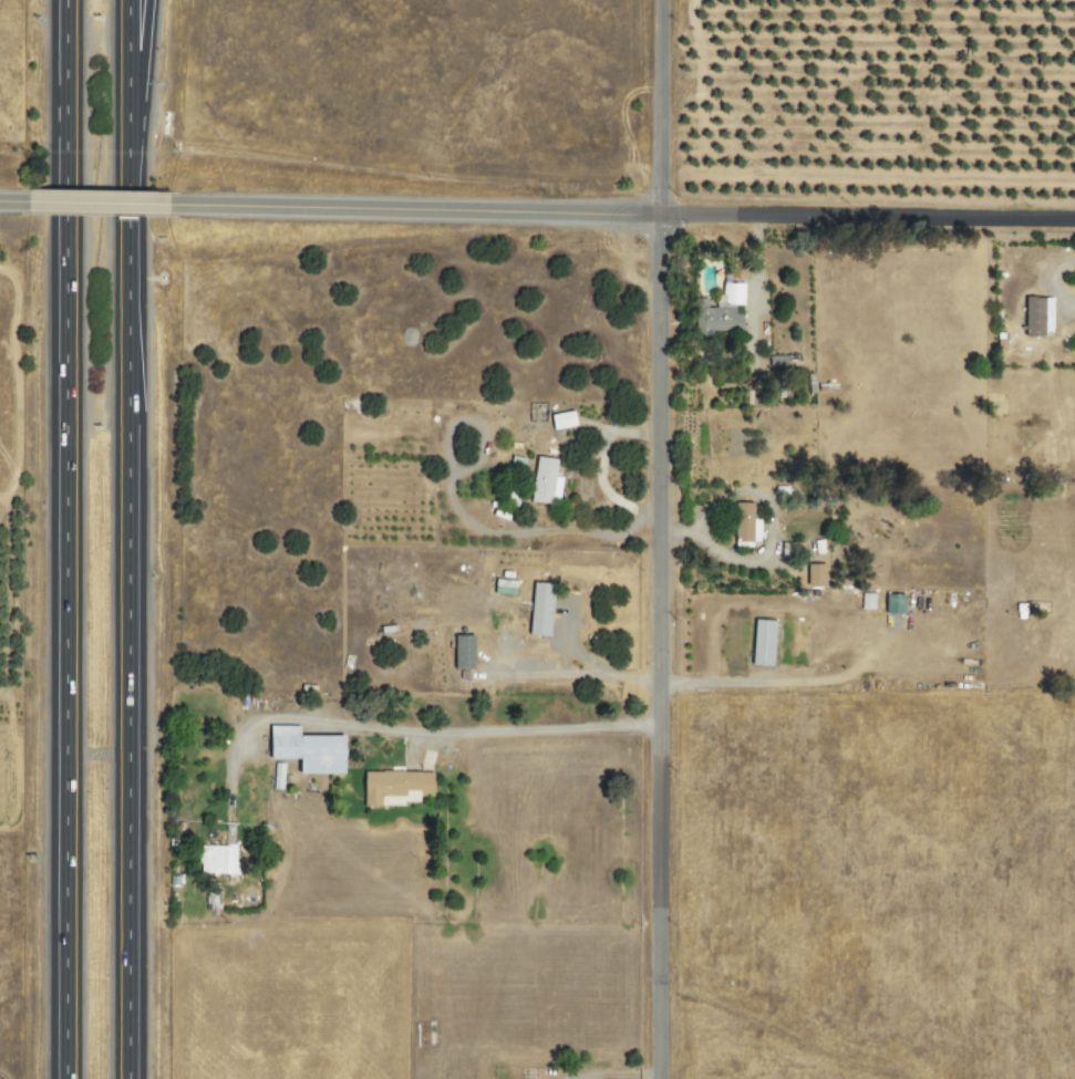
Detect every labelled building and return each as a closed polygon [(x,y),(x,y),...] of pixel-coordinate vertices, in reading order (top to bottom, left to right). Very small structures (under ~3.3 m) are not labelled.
[(745,283),(722,283),(722,306),(699,306),(699,332),(745,332),(745,315),(736,314),(736,305),(745,305),(745,283)] [(1053,297),(1027,298),(1027,336),(1054,336),(1053,297)] [(800,355),(771,356),(771,367),(800,366),(800,355)] [(548,414),(550,430),(578,427),(576,411),(548,414)] [(754,503),(736,503),(738,543),(761,542),(761,536),(755,536),(754,503)] [(826,564),(808,564),(808,587),(826,587),(826,564)] [(553,637),(554,584),(534,583),(532,637),(553,637)] [(874,594),(860,593),(860,609),(873,610),(874,594)] [(906,595),(886,594),(886,614),(905,614),(906,595)] [(754,666),(775,667),(777,621),(755,620),(754,666)] [(476,636),(457,636),(456,670),(476,670),(476,636)] [(347,775),(348,737),(302,736),(302,727),(273,727),(272,760),(303,760),(303,774),(347,775)] [(366,772),(366,805),(421,806),(421,797),(435,797),(435,773),(366,772)] [(200,873),(236,874),(237,846),(201,845),(200,873)]
